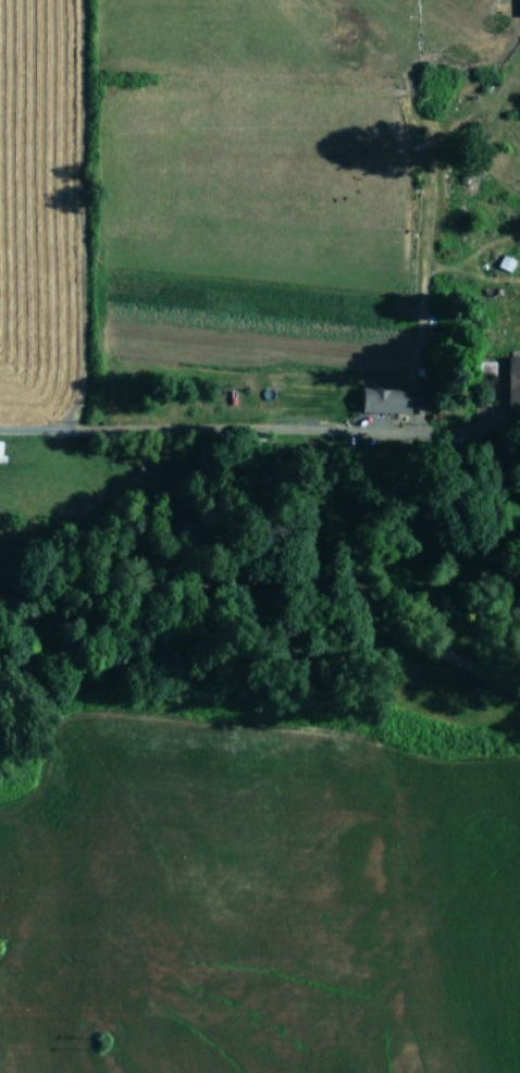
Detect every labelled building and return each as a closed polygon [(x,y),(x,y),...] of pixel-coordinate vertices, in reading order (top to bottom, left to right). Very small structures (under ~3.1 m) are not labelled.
[(509,356),(507,410),(519,410),(519,356),(509,356)] [(411,390),(364,388),(363,412),(411,413),(411,390)]
